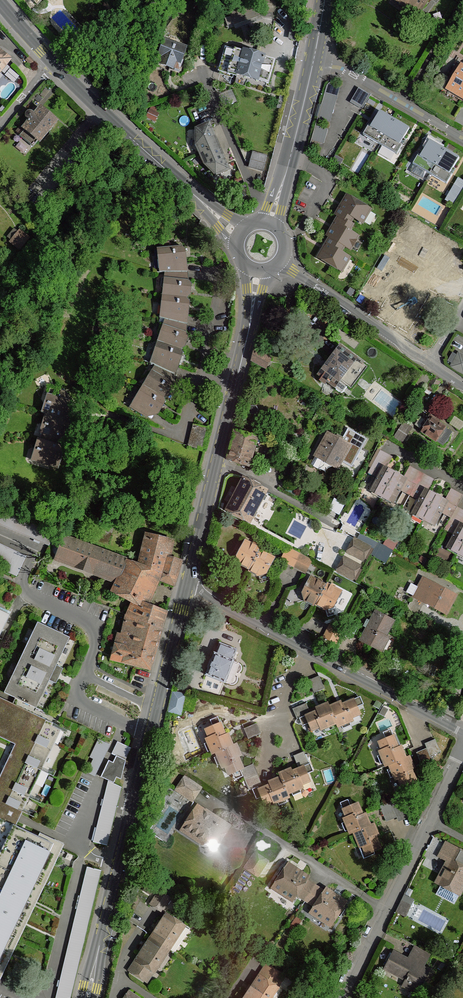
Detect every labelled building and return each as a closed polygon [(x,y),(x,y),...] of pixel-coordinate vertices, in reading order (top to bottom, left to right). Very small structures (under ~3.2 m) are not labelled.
[(419,15),(429,0),(397,0),(419,15)] [(159,53),(156,62),(179,70),(182,62),(180,62),(184,50),(165,43),(161,54),(159,53)] [(237,75),(244,53),(225,48),(219,70),(237,75)] [(87,57),(79,49),(73,55),(82,63),(87,57)] [(267,84),(268,84),(275,62),(244,53),(237,75),(267,84)] [(448,88),(462,97),(462,68),(461,67),(448,88)] [(267,84),(237,75),(236,80),(266,89),(267,84)] [(338,88),(327,84),(317,118),(329,121),(338,88)] [(370,94),(358,87),(350,102),(361,109),(370,94)] [(56,122),(41,109),(35,116),(35,119),(33,122),(30,122),(24,129),(25,131),(38,140),(40,142),(56,122)] [(395,121),(380,112),(371,127),(368,125),(363,135),(381,145),(395,121)] [(35,119),(35,116),(32,113),(29,113),(27,114),(26,116),(26,118),(27,120),(30,122),(33,122),(35,119)] [(409,129),(395,121),(381,145),(397,155),(403,145),(400,144),(409,129)] [(219,147),(209,124),(197,130),(197,145),(201,155),(219,147)] [(327,129),(315,126),(311,140),(323,143),(327,129)] [(38,140),(25,131),(21,136),(34,146),(38,140)] [(444,149),(430,141),(421,156),(418,154),(412,164),(430,174),(444,149)] [(226,164),(219,147),(201,155),(205,164),(216,175),(228,169),(226,164)] [(459,157),(444,149),(430,174),(447,184),(453,174),(450,173),(459,157)] [(267,156),(252,153),(249,167),(264,171),(267,156)] [(462,187),(462,178),(459,176),(448,198),(456,202),(462,187)] [(251,203),(247,189),(234,194),(238,207),(251,203)] [(338,217),(350,224),(353,218),(363,224),(371,209),(347,195),(335,215),(338,217)] [(350,224),(338,217),(327,236),(330,238),(344,246),(350,250),(358,237),(349,231),(353,225),(350,224)] [(28,239),(20,232),(12,242),(20,248),(28,239)] [(344,246),(330,238),(318,257),(342,271),(350,258),(341,253),(344,246)] [(165,266),(184,264),(183,253),(186,249),(182,246),(159,249),(160,258),(162,260),(163,266),(165,266)] [(419,260),(399,249),(390,263),(410,275),(419,260)] [(0,259),(0,274),(1,275),(9,266),(0,259)] [(189,280),(184,264),(165,266),(166,278),(189,280)] [(193,284),(189,280),(166,278),(165,287),(167,289),(166,296),(188,298),(189,287),(193,284)] [(191,301),(188,298),(166,296),(164,295),(163,304),(165,306),(164,313),(186,315),(187,304),(191,301)] [(187,332),(186,315),(164,313),(165,325),(187,332)] [(187,332),(165,325),(162,334),(163,336),(161,342),(182,349),(185,339),(190,337),(187,332)] [(182,349),(161,342),(160,341),(157,350),(158,353),(155,359),(176,366),(179,356),(184,353),(182,349)] [(368,367),(340,346),(319,374),(343,392),(348,386),(352,388),(368,367)] [(268,360),(255,353),(252,361),(265,368),(268,360)] [(459,354),(451,367),(462,374),(462,356),(459,354)] [(174,383),(176,366),(155,359),(154,371),(174,383)] [(174,383),(154,371),(149,379),(150,381),(146,387),(165,398),(170,389),(175,388),(174,383)] [(442,380),(435,375),(427,386),(434,391),(442,380)] [(165,398),(146,387),(145,386),(140,394),(141,396),(137,402),(156,413),(161,404),(166,403),(165,398)] [(446,422),(460,405),(444,393),(431,410),(446,422)] [(46,414),(31,460),(57,469),(79,406),(48,395),(42,413),(46,414)] [(146,417),(156,413),(137,402),(133,409),(146,417)] [(445,427),(430,416),(429,419),(426,418),(422,425),(425,427),(422,432),(436,442),(445,427)] [(412,428),(404,423),(395,438),(402,442),(412,428)] [(207,428),(193,425),(187,445),(201,450),(207,428)] [(453,432),(445,427),(436,442),(443,446),(445,444),(447,443),(449,442),(450,438),(450,436),(453,432)] [(257,438),(236,432),(228,460),(249,466),(257,438)] [(350,445),(328,434),(316,456),(338,468),(350,445)] [(384,467),(386,469),(393,457),(381,450),(368,473),(378,478),(384,467)] [(279,455),(273,452),(267,462),(274,466),(279,455)] [(289,460),(283,456),(277,468),(283,471),(289,460)] [(409,466),(403,478),(406,480),(401,491),(410,496),(419,501),(425,490),(428,492),(434,479),(409,466)] [(372,489),(383,496),(395,474),(386,469),(384,467),(378,478),(372,489)] [(238,493),(245,479),(236,474),(228,488),(238,493)] [(403,478),(395,474),(383,496),(395,502),(401,491),(406,480),(403,478)] [(268,490),(245,479),(238,493),(228,511),(250,523),(266,493),(268,490)] [(445,501),(448,503),(442,514),(451,518),(445,530),(454,535),(460,524),(462,526),(462,510),(457,507),(462,495),(451,489),(445,501)] [(428,492),(425,490),(419,501),(413,512),(424,518),(436,496),(428,492)] [(445,501),(436,496),(424,518),(436,524),(442,514),(448,503),(445,501)] [(54,533),(0,510),(0,524),(50,545),(54,533)] [(108,513),(100,510),(96,520),(104,523),(108,513)] [(460,524),(454,535),(448,546),(459,552),(462,545),(462,526),(460,524)] [(50,545),(53,546),(53,550),(54,553),(58,556),(57,559),(118,581),(128,560),(65,536),(65,537),(54,533),(50,545)] [(145,537),(139,565),(161,574),(176,580),(181,565),(167,560),(170,544),(145,537)] [(371,547),(354,538),(346,552),(364,561),(371,547)] [(388,538),(384,545),(394,550),(397,543),(388,538)] [(260,549),(245,541),(237,556),(240,564),(250,569),(260,550),(260,549)] [(0,544),(0,559),(10,564),(6,571),(20,578),(30,558),(0,544)] [(379,551),(389,557),(393,550),(382,544),(379,551)] [(300,554),(288,548),(281,560),(294,567),(300,554)] [(274,558),(260,550),(250,569),(249,571),(259,576),(266,573),(274,558)] [(389,557),(379,551),(375,557),(386,563),(389,557)] [(305,557),(300,554),(294,567),(306,573),(312,561),(305,557)] [(240,564),(237,556),(230,558),(232,566),(240,564)] [(362,566),(344,556),(336,572),(353,581),(362,566)] [(139,565),(128,560),(118,581),(112,592),(133,602),(146,608),(161,574),(139,565)] [(269,581),(266,573),(259,576),(261,583),(269,581)] [(326,585),(311,578),(303,593),(305,600),(315,606),(316,604),(326,585)] [(457,596),(423,578),(418,587),(414,596),(413,597),(447,614),(457,596)] [(407,592),(414,596),(418,587),(412,583),(407,592)] [(327,584),(326,585),(316,604),(326,609),(333,607),(341,592),(327,584)] [(305,600),(303,593),(295,595),(298,603),(305,600)] [(146,608),(133,602),(127,615),(161,629),(165,616),(146,608)] [(336,614),(333,607),(326,609),(328,617),(336,614)] [(11,614),(0,608),(0,637),(11,614)] [(395,620),(376,610),(360,641),(378,651),(395,620)] [(161,629),(127,615),(123,634),(119,633),(113,654),(151,664),(161,629)] [(5,693),(35,708),(69,637),(39,623),(5,693)] [(342,631),(330,625),(324,637),(336,643),(342,631)] [(220,643),(216,654),(232,660),(236,650),(220,643)] [(216,654),(215,653),(206,675),(225,682),(233,661),(232,660),(216,654)] [(324,689),(319,676),(309,681),(314,693),(322,690),(324,689)] [(181,715),(186,694),(173,691),(168,712),(181,715)] [(360,697),(353,699),(357,708),(363,705),(360,697)] [(65,846),(41,833),(39,838),(16,827),(62,730),(0,699),(0,737),(17,745),(0,780),(0,856),(1,857),(0,858),(0,978),(3,979),(65,846)] [(341,701),(329,706),(337,724),(338,727),(354,721),(352,718),(360,714),(357,708),(353,699),(342,704),(341,701)] [(306,715),(310,713),(306,703),(292,709),(297,719),(306,715)] [(310,713),(306,715),(313,730),(320,727),(321,730),(337,724),(329,706),(328,703),(316,708),(318,711),(310,713)] [(383,706),(379,713),(384,716),(388,709),(383,706)] [(213,727),(221,724),(218,717),(210,720),(213,727)] [(216,753),(233,745),(228,734),(226,735),(221,724),(213,727),(206,730),(209,737),(206,739),(212,754),(216,753)] [(261,733),(257,724),(244,729),(249,739),(255,736),(261,733)] [(386,739),(394,736),(392,730),(384,733),(386,739)] [(402,746),(399,747),(394,736),(386,739),(379,742),(382,750),(379,751),(386,766),(389,765),(407,757),(402,746)] [(425,744),(427,749),(430,757),(440,752),(435,740),(425,744)] [(117,756),(114,763),(121,767),(117,777),(121,779),(125,760),(131,748),(118,742),(112,754),(117,756)] [(237,744),(233,745),(216,753),(222,768),(225,767),(228,774),(240,769),(244,768),(239,757),(242,755),(237,744)] [(430,757),(427,749),(417,753),(422,766),(432,761),(430,757)] [(294,756),(299,768),(303,766),(307,775),(313,772),(305,751),(294,756)] [(410,756),(407,757),(389,765),(395,780),(398,779),(401,787),(417,780),(412,769),(415,768),(410,756)] [(109,760),(101,776),(114,782),(117,777),(121,767),(114,763),(109,760)] [(253,763),(244,768),(240,769),(245,780),(258,774),(253,763)] [(279,773),(281,777),(288,794),(303,788),(302,785),(310,782),(307,775),(303,766),(299,768),(292,771),(291,769),(279,773)] [(262,785),(258,774),(245,780),(250,790),(262,785)] [(185,777),(176,790),(192,801),(201,787),(185,777)] [(262,788),(259,789),(265,804),(273,801),(274,804),(290,798),(288,794),(281,777),(269,782),(270,784),(262,788)] [(94,841),(107,845),(121,787),(109,782),(94,841)] [(389,800),(390,803),(392,807),(396,818),(398,823),(409,818),(402,802),(399,796),(389,800)] [(366,814),(363,815),(359,803),(343,809),(346,817),(344,818),(350,834),(354,832),(371,825),(366,814)] [(392,807),(390,803),(380,807),(386,822),(396,818),(392,807)] [(197,806),(183,827),(205,842),(207,839),(217,846),(230,825),(217,816),(215,818),(197,806)] [(371,825),(354,832),(360,848),(363,846),(366,854),(381,847),(377,836),(379,835),(374,823),(371,825)] [(207,839),(205,842),(204,844),(205,849),(209,851),(214,851),(217,846),(207,839)] [(446,843),(439,856),(448,861),(437,883),(459,895),(462,888),(462,852),(446,843)] [(257,850),(246,867),(260,876),(271,859),(257,850)] [(288,863),(272,886),(293,900),(297,895),(307,880),(309,877),(288,863)] [(88,867),(57,997),(70,997),(101,870),(88,867)] [(315,886),(307,880),(297,895),(306,900),(315,886)] [(324,891),(315,886),(306,900),(314,906),(324,891)] [(326,889),(324,891),(314,906),(311,911),(331,925),(346,902),(326,889)] [(170,898),(160,891),(151,904),(162,911),(170,898)] [(410,904),(401,900),(396,912),(405,916),(410,904)] [(166,913),(151,937),(168,948),(177,934),(176,933),(182,924),(166,913)] [(168,948),(151,937),(136,960),(149,968),(152,970),(158,961),(159,961),(168,948)] [(407,958),(424,967),(430,954),(413,946),(407,958)] [(407,958),(394,951),(385,968),(406,979),(403,985),(417,992),(425,977),(422,976),(426,968),(424,967),(407,958)] [(149,968),(136,960),(129,970),(142,979),(149,968)] [(266,964),(260,975),(273,983),(279,973),(266,964)] [(244,997),(268,997),(270,996),(269,995),(275,985),(273,983),(260,975),(244,997)]
